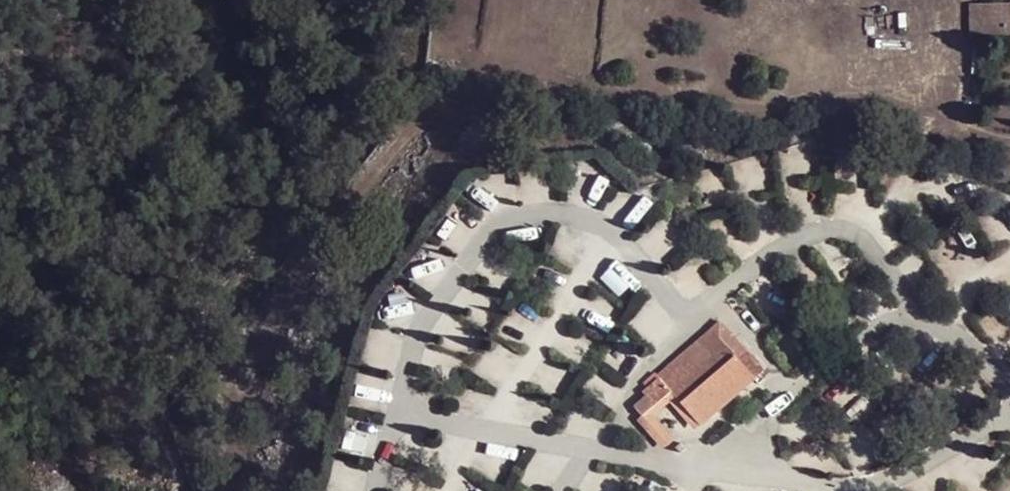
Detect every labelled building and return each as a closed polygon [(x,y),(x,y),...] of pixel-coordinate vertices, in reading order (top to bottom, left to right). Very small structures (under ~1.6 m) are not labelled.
[(986,36),(985,5),(968,6),(968,37),(986,36)] [(985,5),(986,36),(1009,35),(1009,5),(985,5)] [(652,373),(642,382),(647,388),(642,393),(653,406),(670,392),(700,426),(762,372),(738,345),(730,351),(710,330),(655,375),(652,373)]
